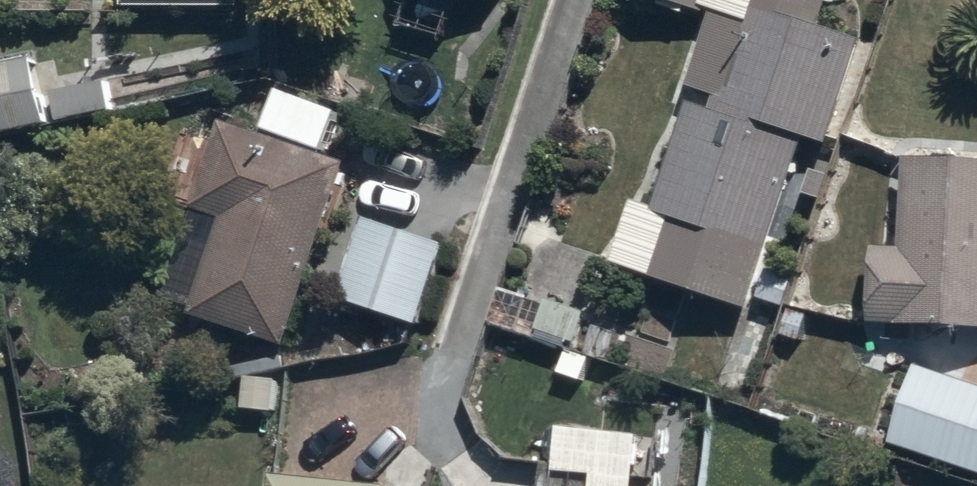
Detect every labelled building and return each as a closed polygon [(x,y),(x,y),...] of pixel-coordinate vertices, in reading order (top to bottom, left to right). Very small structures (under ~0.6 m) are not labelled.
[(394,25),(451,44),(466,0),(402,0),(394,25)] [(864,33),(819,18),(824,0),(706,0),(717,3),(692,84),(713,91),(709,103),(692,97),(661,197),(631,187),(607,262),(748,306),(753,287),(785,297),(792,276),(761,266),(803,129),(831,138),(864,33)] [(0,38),(0,131),(48,123),(32,32),(0,38)] [(55,69),(62,115),(112,107),(104,61),(55,69)] [(270,79),(255,118),(324,144),(338,104),(270,79)] [(287,338),(347,158),(223,116),(194,205),(223,215),(193,306),(287,338)] [(905,152),(902,240),(871,239),(868,315),(976,319),(976,154),(905,152)] [(442,239),(355,210),(324,290),(414,321),(442,239)] [(523,333),(522,278),(485,279),(486,334),(523,333)] [(539,289),(527,326),(574,341),(586,304),(539,289)] [(894,436),(976,464),(976,381),(919,362),(894,436)]
